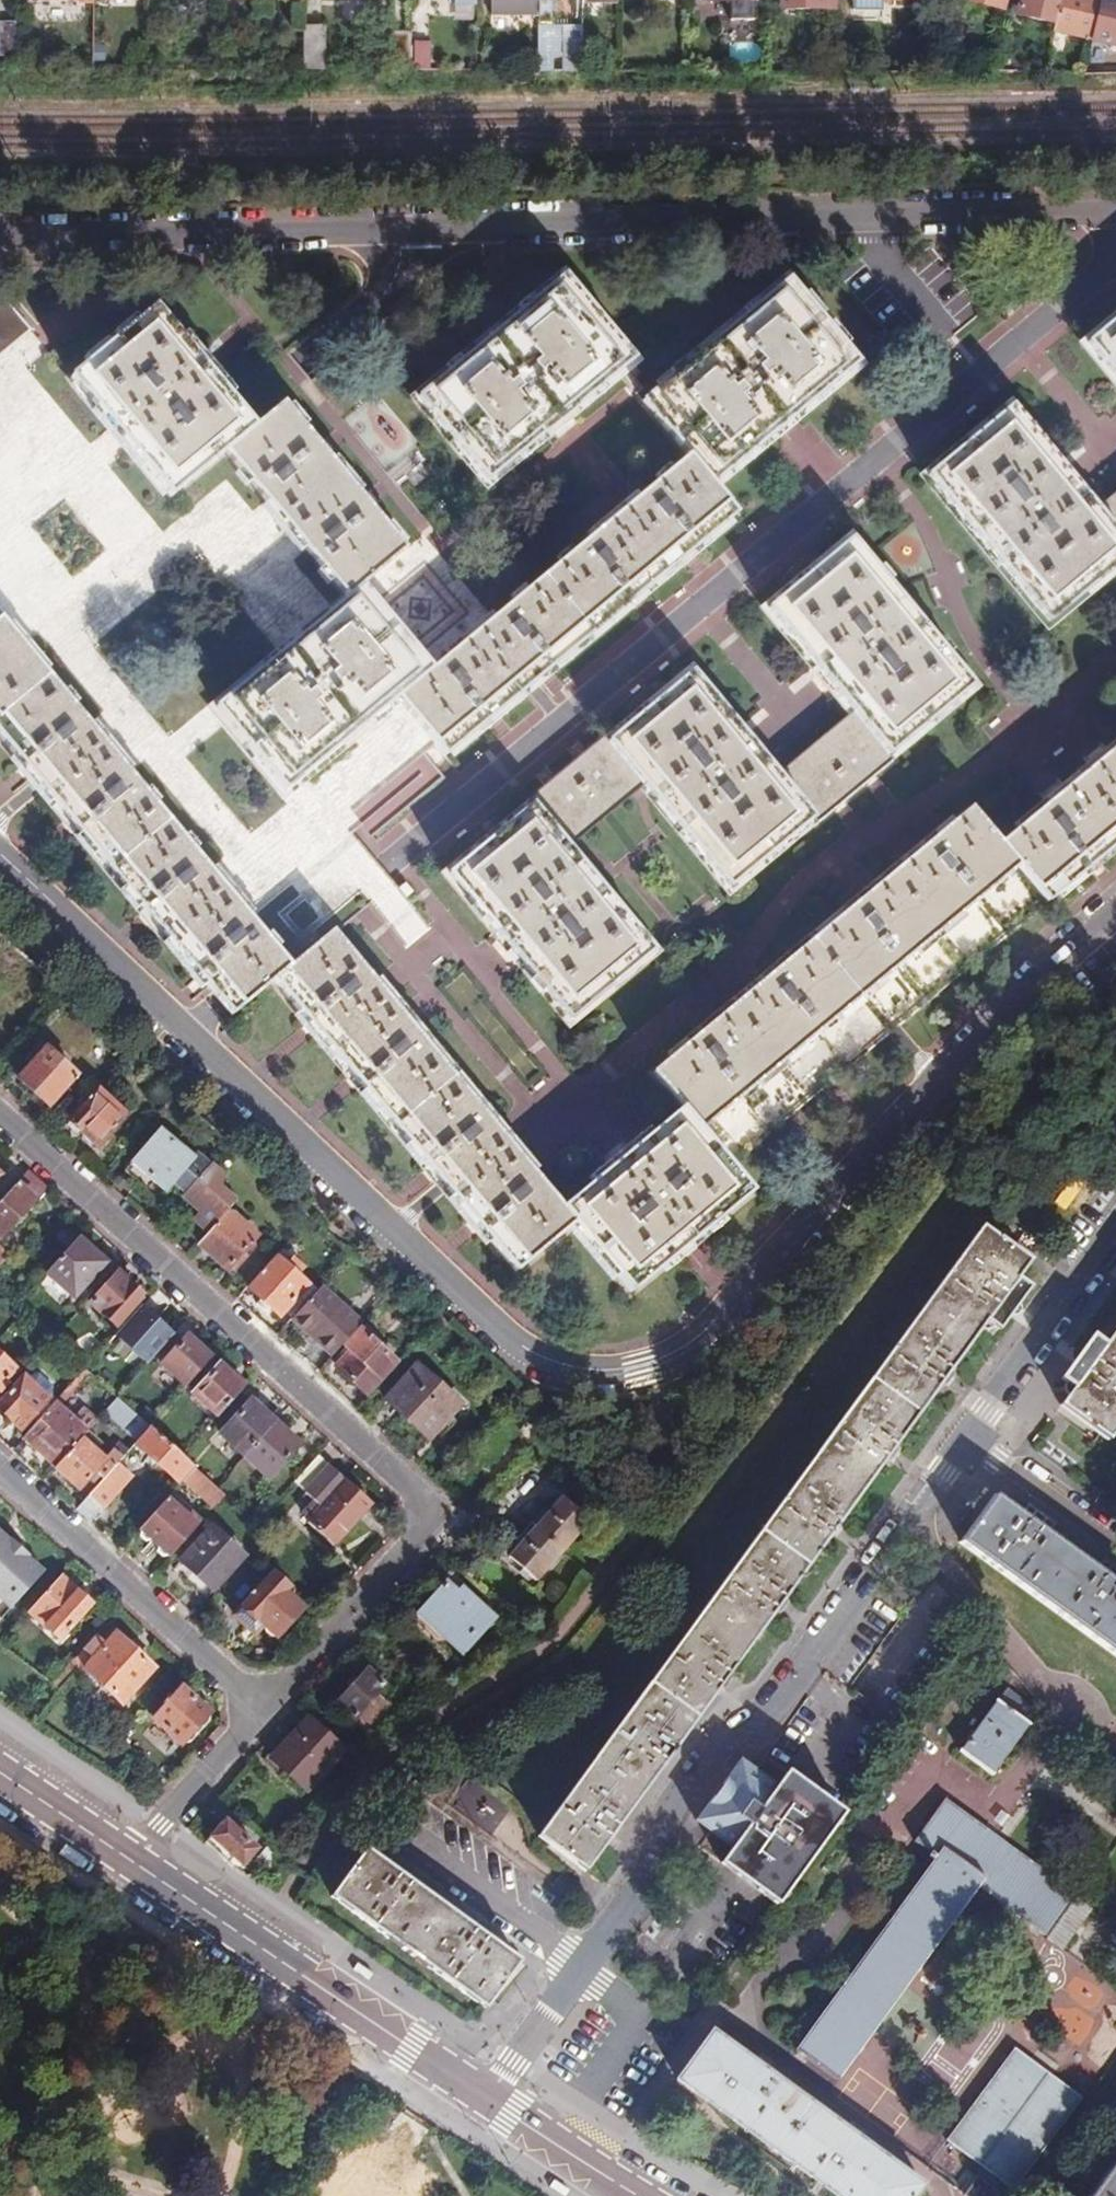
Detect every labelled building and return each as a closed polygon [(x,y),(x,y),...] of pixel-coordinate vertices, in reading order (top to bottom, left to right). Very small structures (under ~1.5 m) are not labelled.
[(494,19),(538,19),(538,0),(494,0),(494,19)] [(538,24),(553,24),(553,0),(538,0),(538,19),(538,24)] [(770,0),(700,0),(700,2),(731,3),(731,24),(769,25),(770,0)] [(834,0),(782,0),(782,9),(834,9),(834,0)] [(884,1),(853,0),(853,11),(884,11),(884,1)] [(1002,8),(1004,0),(967,0),(1002,8)] [(1055,22),(1060,0),(1021,0),(1018,14),(1055,22)] [(1055,22),(1053,31),(1091,39),(1100,0),(1060,0),(1055,22)] [(1113,0),(1100,0),(1091,39),(1115,45),(1115,1),(1113,0)] [(16,58),(17,24),(1,23),(0,48),(0,58),(16,58)] [(538,70),(581,69),(581,25),(574,24),(553,24),(538,24),(538,70)] [(305,27),(305,70),(326,70),(327,28),(305,27)] [(393,70),(411,70),(412,32),(394,32),(393,70)] [(948,48),(948,61),(957,61),(957,47),(948,48)] [(948,61),(948,72),(965,72),(965,61),(957,61),(948,61)] [(1009,255),(999,264),(1009,275),(1019,266),(1009,255)] [(565,280),(419,399),(488,483),(551,432),(564,422),(636,363),(565,280)] [(790,283),(644,402),(714,487),(768,443),(787,428),(803,415),(863,365),(790,283)] [(29,330),(0,295),(0,354),(29,330)] [(197,359),(155,310),(72,378),(113,426),(122,438),(132,449),(171,497),(225,453),(256,428),(215,380),(207,371),(197,359)] [(1085,348),(1115,385),(1115,323),(1085,348)] [(256,428),(225,453),(261,495),(272,508),(290,530),(302,545),(345,596),(348,600),(362,588),(407,553),(373,512),(365,503),(360,497),(335,466),(318,445),(284,405),(256,428)] [(1115,569),(1115,535),(1098,512),(1074,484),(1053,460),(1011,411),(925,481),(1047,626),(1115,569)] [(431,672),(396,701),(446,759),(488,723),(493,719),(498,716),(526,692),(535,685),(548,674),(551,671),(632,604),(640,598),(645,594),(684,562),(694,554),(704,546),(738,516),(690,459),(645,497),(635,505),(589,542),(501,615),(487,626),(451,655),(431,672)] [(1115,535),(1115,498),(1098,512),(1115,535)] [(851,714),(891,761),(977,690),(851,544),(768,613),(823,680),(851,714)] [(396,701),(431,672),(369,597),(362,588),(348,600),(313,629),(215,711),(221,717),(285,794),(368,725),(396,701)] [(45,673),(24,645),(3,622),(0,624),(0,716),(45,673)] [(730,902),(822,825),(751,737),(740,723),(692,663),(605,737),(643,788),(730,902)] [(290,967),(248,918),(237,905),(214,877),(208,870),(128,774),(116,759),(96,734),(87,723),(45,673),(0,716),(0,736),(24,765),(29,770),(46,790),(66,815),(70,821),(75,826),(151,918),(159,927),(167,936),(194,969),(197,973),(231,1014),(275,979),(290,967)] [(871,781),(891,761),(851,714),(782,772),(822,825),(834,815),(838,811),(844,806),(863,788),(871,781)] [(643,788),(605,737),(591,749),(582,757),(575,762),(556,778),(548,785),(544,788),(530,799),(572,847),(576,845),(579,842),(636,794),(640,791),(643,788)] [(1113,754),(1105,761),(1090,773),(1069,791),(1053,803),(1047,808),(999,846),(1049,900),(1084,871),(1094,862),(1101,857),(1115,844),(1115,751),(1113,754)] [(572,847),(530,799),(438,875),(490,938),(501,950),(514,967),(570,1034),(665,953),(572,847)] [(999,846),(968,813),(923,851),(914,857),(908,862),(875,889),(867,897),(857,905),(772,976),(764,983),(757,989),(726,1015),(718,1020),(711,1026),(653,1076),(682,1111),(729,1167),(774,1128),(785,1119),(794,1111),(834,1078),(844,1070),(853,1062),(889,1033),(901,1023),(932,997),(941,990),(947,985),(977,960),(985,953),(995,945),(1049,900),(999,846)] [(333,935),(332,935),(290,967),(275,979),(309,1021),(314,1028),(319,1033),(351,1071),(356,1078),(364,1084),(428,1164),(433,1172),(453,1194),(476,1223),(490,1239),(498,1249),(518,1273),(573,1227),(562,1211),(536,1179),(523,1163),(497,1131),(488,1121),(414,1034),(403,1020),(395,1012),(384,998),(377,990),(370,981),(333,935)] [(25,1060),(30,1066),(45,1050),(39,1044),(25,1060)] [(45,1050),(30,1066),(17,1080),(35,1095),(31,1099),(41,1109),(45,1104),(49,1107),(74,1078),(45,1050)] [(113,1068),(93,1089),(97,1092),(104,1097),(122,1077),(113,1068)] [(104,1097),(97,1092),(68,1125),(96,1149),(125,1117),(104,1097)] [(606,1173),(562,1211),(573,1227),(630,1292),(679,1253),(690,1244),(701,1235),(750,1194),(729,1167),(682,1111),(638,1149),(618,1164),(606,1173)] [(182,1197),(210,1166),(196,1155),(192,1159),(161,1132),(124,1172),(143,1188),(151,1178),(165,1190),(168,1187),(181,1198),(182,1197)] [(223,1177),(210,1166),(182,1197),(199,1212),(193,1219),(207,1233),(228,1210),(236,1202),(222,1189),(223,1177)] [(28,1170),(0,1201),(0,1239),(1,1239),(46,1187),(28,1170)] [(157,1200),(165,1190),(151,1178),(143,1188),(157,1200)] [(228,1210),(207,1233),(198,1243),(229,1269),(239,1258),(244,1263),(255,1251),(250,1246),(257,1238),(228,1210)] [(539,1838),(585,1872),(729,1674),(775,1611),(784,1598),(829,1536),(838,1523),(885,1459),(894,1446),(940,1384),(951,1369),(986,1320),(998,1329),(1007,1317),(1030,1285),(1018,1277),(1030,1261),(982,1227),(539,1838)] [(78,1237),(51,1267),(81,1292),(106,1264),(78,1237)] [(275,1256),(248,1287),(280,1317),(308,1286),(298,1277),(305,1268),(292,1255),(284,1264),(275,1256)] [(119,1275),(90,1306),(114,1327),(142,1297),(119,1275)] [(280,1317),(287,1323),(292,1318),(315,1292),(308,1286),(280,1317)] [(321,1287),(315,1292),(292,1318),(334,1354),(362,1324),(321,1287)] [(92,1375),(117,1398),(134,1380),(115,1362),(148,1323),(136,1311),(85,1369),(92,1375)] [(369,1397),(398,1366),(359,1331),(344,1349),(348,1353),(336,1367),(369,1397)] [(1107,1345),(1096,1337),(1089,1347),(1085,1352),(1089,1355),(1096,1360),(1076,1387),(1063,1405),(1099,1432),(1111,1440),(1115,1432),(1115,1332),(1107,1345)] [(161,1365),(186,1387),(211,1358),(207,1354),(208,1353),(200,1345),(197,1347),(187,1338),(161,1365)] [(1089,1355),(1085,1352),(1065,1379),(1070,1383),(1089,1355)] [(1089,1355),(1070,1383),(1076,1387),(1096,1360),(1089,1355)] [(17,1370),(0,1356),(0,1388),(17,1370)] [(192,1394),(216,1418),(244,1387),(241,1383),(241,1382),(233,1374),(231,1375),(219,1365),(192,1394)] [(416,1366),(385,1400),(429,1440),(461,1406),(416,1366)] [(62,1395),(81,1374),(73,1367),(54,1388),(62,1395)] [(92,1375),(85,1369),(81,1374),(62,1395),(56,1402),(62,1408),(92,1375)] [(28,1433),(56,1402),(51,1398),(49,1399),(38,1389),(26,1378),(0,1406),(0,1409),(28,1433)] [(51,1398),(56,1402),(62,1395),(54,1388),(46,1380),(38,1389),(49,1399),(51,1398)] [(150,1428),(117,1398),(108,1408),(116,1416),(140,1439),(150,1428)] [(249,1400),(218,1434),(268,1477),(298,1445),(249,1400)] [(56,1402),(28,1433),(23,1438),(55,1468),(81,1438),(88,1432),(76,1421),(62,1408),(56,1402)] [(91,1406),(76,1421),(88,1432),(102,1416),(91,1406)] [(102,1416),(88,1432),(81,1438),(89,1445),(116,1416),(108,1408),(102,1416)] [(195,1468),(150,1428),(140,1439),(136,1444),(180,1485),(186,1478),(195,1468)] [(81,1438),(55,1468),(81,1490),(95,1474),(102,1481),(119,1462),(123,1458),(114,1450),(105,1460),(89,1445),(81,1438)] [(123,1458),(128,1452),(120,1444),(114,1450),(123,1458)] [(330,1466),(317,1456),(292,1482),(305,1494),(330,1466)] [(102,1481),(77,1509),(91,1522),(133,1476),(119,1462),(102,1481)] [(330,1466),(305,1494),(314,1502),(306,1510),(313,1516),(307,1523),(333,1547),(371,1504),(330,1466)] [(209,1482),(195,1468),(186,1478),(201,1491),(209,1482)] [(214,1507),(225,1496),(209,1482),(201,1491),(199,1493),(214,1507)] [(626,1499),(613,1487),(606,1495),(619,1507),(626,1499)] [(200,1523),(170,1496),(132,1538),(163,1565),(200,1523)] [(996,1496),(960,1545),(1115,1659),(1115,1584),(996,1496)] [(563,1498),(510,1557),(536,1581),(590,1522),(563,1498)] [(212,1528),(180,1563),(212,1591),(243,1556),(212,1528)] [(26,1551),(13,1540),(11,1542),(0,1533),(0,1579),(26,1551)] [(0,1579),(0,1598),(14,1610),(45,1573),(30,1558),(32,1556),(26,1551),(0,1579)] [(273,1574),(232,1618),(254,1638),(264,1627),(277,1638),(303,1608),(286,1592),(289,1589),(273,1574)] [(92,1607),(60,1577),(29,1610),(61,1640),(92,1607)] [(446,1583),(413,1621),(434,1640),(439,1634),(463,1655),(497,1616),(463,1587),(457,1593),(446,1583)] [(83,1649),(94,1659),(106,1646),(95,1635),(83,1649)] [(106,1646),(94,1659),(85,1669),(123,1704),(154,1669),(116,1635),(106,1646)] [(367,1670),(336,1703),(369,1731),(389,1708),(375,1695),(384,1685),(367,1670)] [(184,1689),(154,1721),(182,1745),(211,1712),(184,1689)] [(1005,1690),(960,1752),(991,1776),(1029,1725),(1026,1722),(1034,1710),(1005,1690)] [(308,1720),(270,1761),(304,1792),(341,1751),(308,1720)] [(717,1862),(773,1903),(839,1812),(783,1771),(771,1788),(735,1761),(691,1821),(727,1847),(717,1862)] [(429,1801),(434,1794),(443,1782),(425,1768),(410,1787),(415,1792),(429,1801)] [(442,1803),(491,1837),(512,1808),(462,1774),(442,1803)] [(936,1859),(796,2053),(836,2082),(978,1889),(1048,1939),(1059,1924),(1067,1929),(1084,1907),(1076,1901),(1078,1898),(942,1802),(914,1842),(936,1859)] [(206,1842),(228,1863),(234,1858),(242,1865),(255,1850),(225,1823),(206,1842)] [(282,1877),(291,1865),(269,1845),(258,1856),(282,1877)] [(519,1961),(371,1853),(366,1849),(332,1895),(486,2008),(519,1961)] [(1089,1970),(1023,1923),(1000,1957),(1024,1974),(1012,1991),(1053,2020),(1089,1970)] [(677,2081),(839,2195),(906,2195),(914,2185),(924,2192),(928,2187),(711,2035),(677,2081)] [(1082,2105),(1016,2054),(946,2146),(1013,2195),(1082,2105)] [(1091,2195),(1115,2195),(1115,2162),(1091,2195)]
